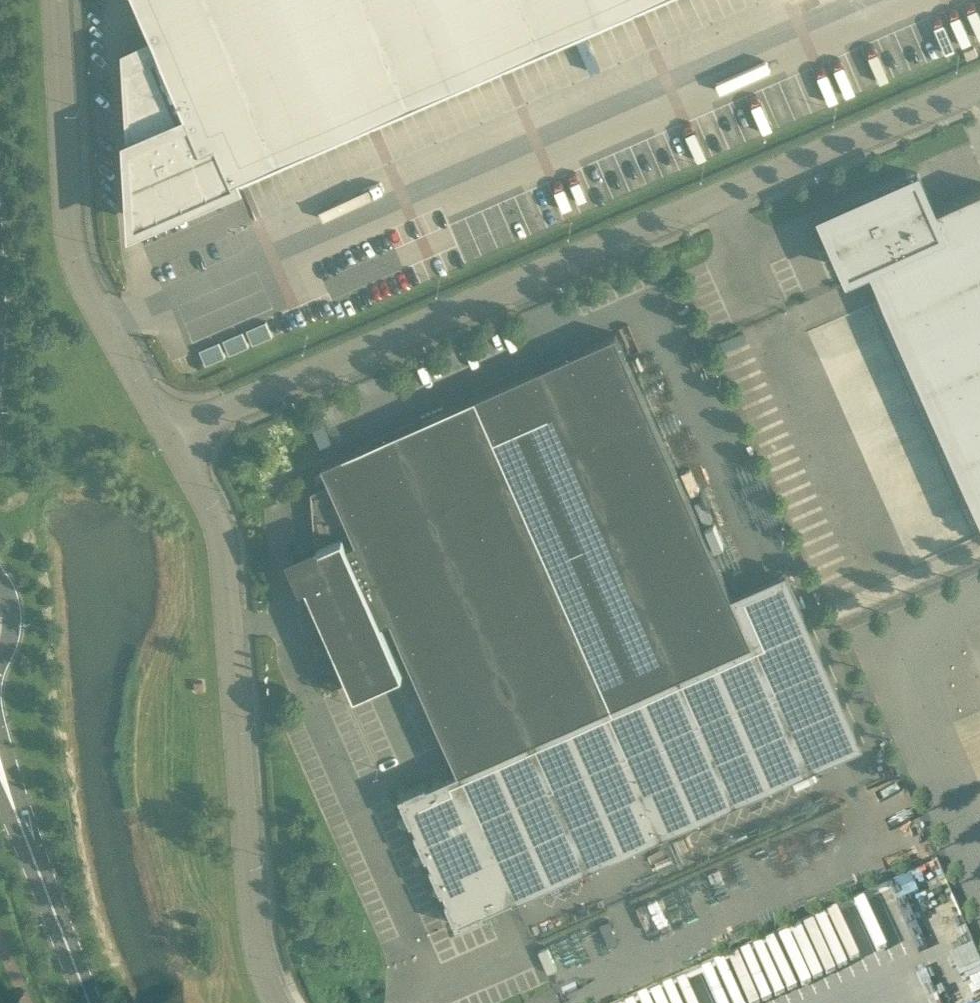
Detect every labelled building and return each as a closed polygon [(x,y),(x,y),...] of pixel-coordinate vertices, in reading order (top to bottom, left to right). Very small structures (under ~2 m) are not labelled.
[(236,172),(364,117),(498,59),(630,2),(633,0),(141,0),(162,48),(128,63),(127,47),(125,48),(131,143),(148,136),(153,212),(237,176),(236,172)] [(934,208),(918,172),(853,201),(857,210),(830,222),(850,269),(868,261),(873,270),(979,512),(979,188),(934,208)] [(204,362),(270,337),(264,321),(199,346),(204,362)] [(316,545),(294,554),(297,561),(294,562),(298,571),(301,570),(304,577),(340,656),(356,690),(402,670),(396,658),(388,640),(399,635),(459,770),(403,795),(410,812),(459,921),(513,897),(513,899),(864,743),(807,616),(752,640),(616,332),(325,461),(322,463),(331,482),(311,490),(315,537),(319,546),(317,547),(316,545)] [(307,448),(328,441),(321,420),(300,427),(307,448)]
